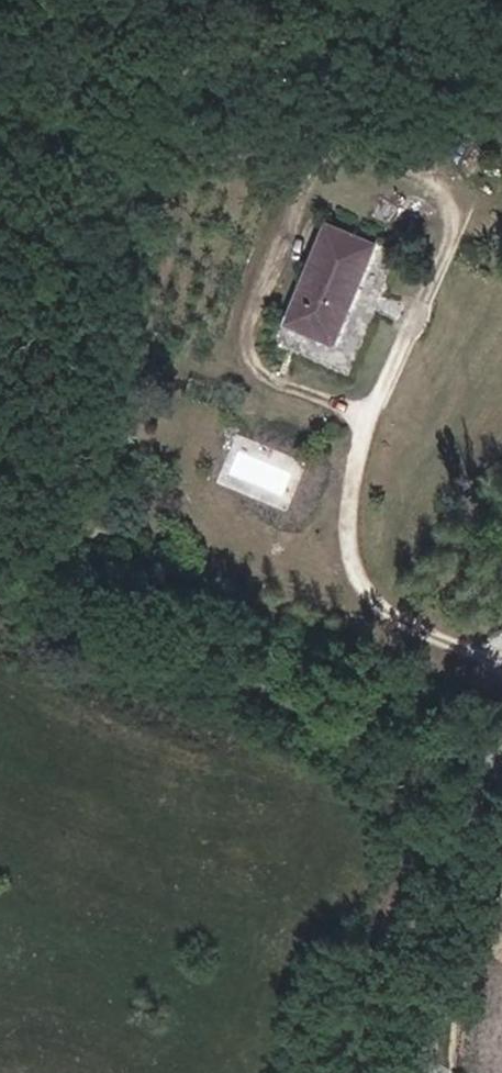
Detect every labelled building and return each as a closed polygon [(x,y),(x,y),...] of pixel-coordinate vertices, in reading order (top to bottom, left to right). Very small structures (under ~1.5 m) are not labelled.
[(374,246),(323,221),(275,320),(325,345),(374,246)]
